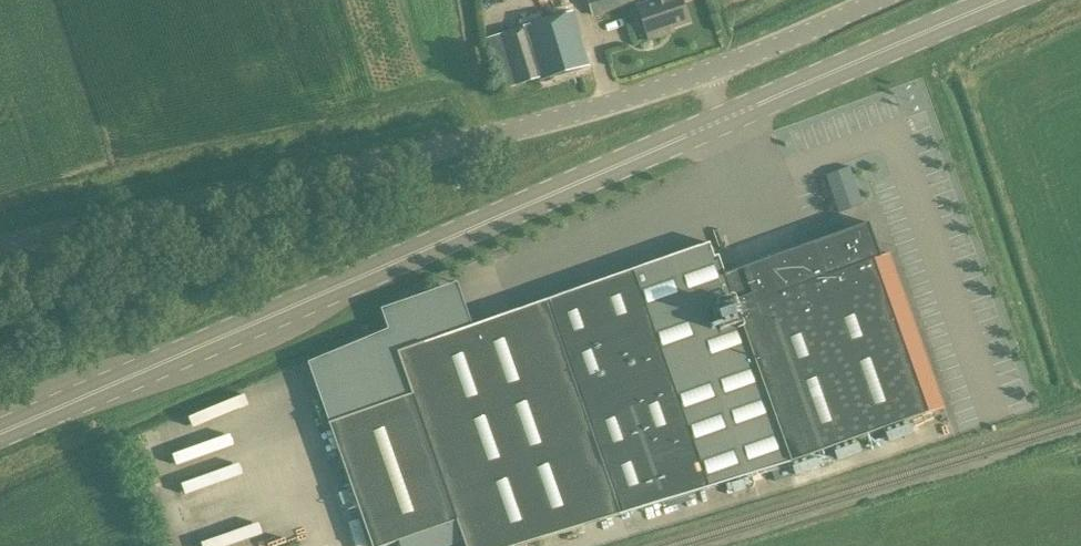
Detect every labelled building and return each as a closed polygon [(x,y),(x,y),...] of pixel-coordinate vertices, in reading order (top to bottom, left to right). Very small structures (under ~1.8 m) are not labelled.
[(638,4),(637,0),(587,0),(592,17),(638,4)] [(638,7),(650,41),(666,35),(665,31),(688,23),(681,2),(688,0),(659,0),(638,7)] [(573,12),(486,38),(502,90),(590,66),(573,12)] [(828,172),(834,199),(860,192),(854,166),(828,172)] [(837,201),(841,212),(865,202),(861,192),(837,201)] [(413,395),(330,425),(373,545),(383,545),(456,520),(465,545),(521,545),(620,516),(791,463),(792,464),(945,410),(890,253),(880,257),(868,223),(765,261),(767,267),(747,274),(745,270),(727,276),(725,271),(719,257),(714,258),(709,244),(398,353),(413,395)] [(223,414),(279,397),(276,386),(220,403),(223,414)] [(187,495),(245,475),(241,463),(183,483),(187,495)]
